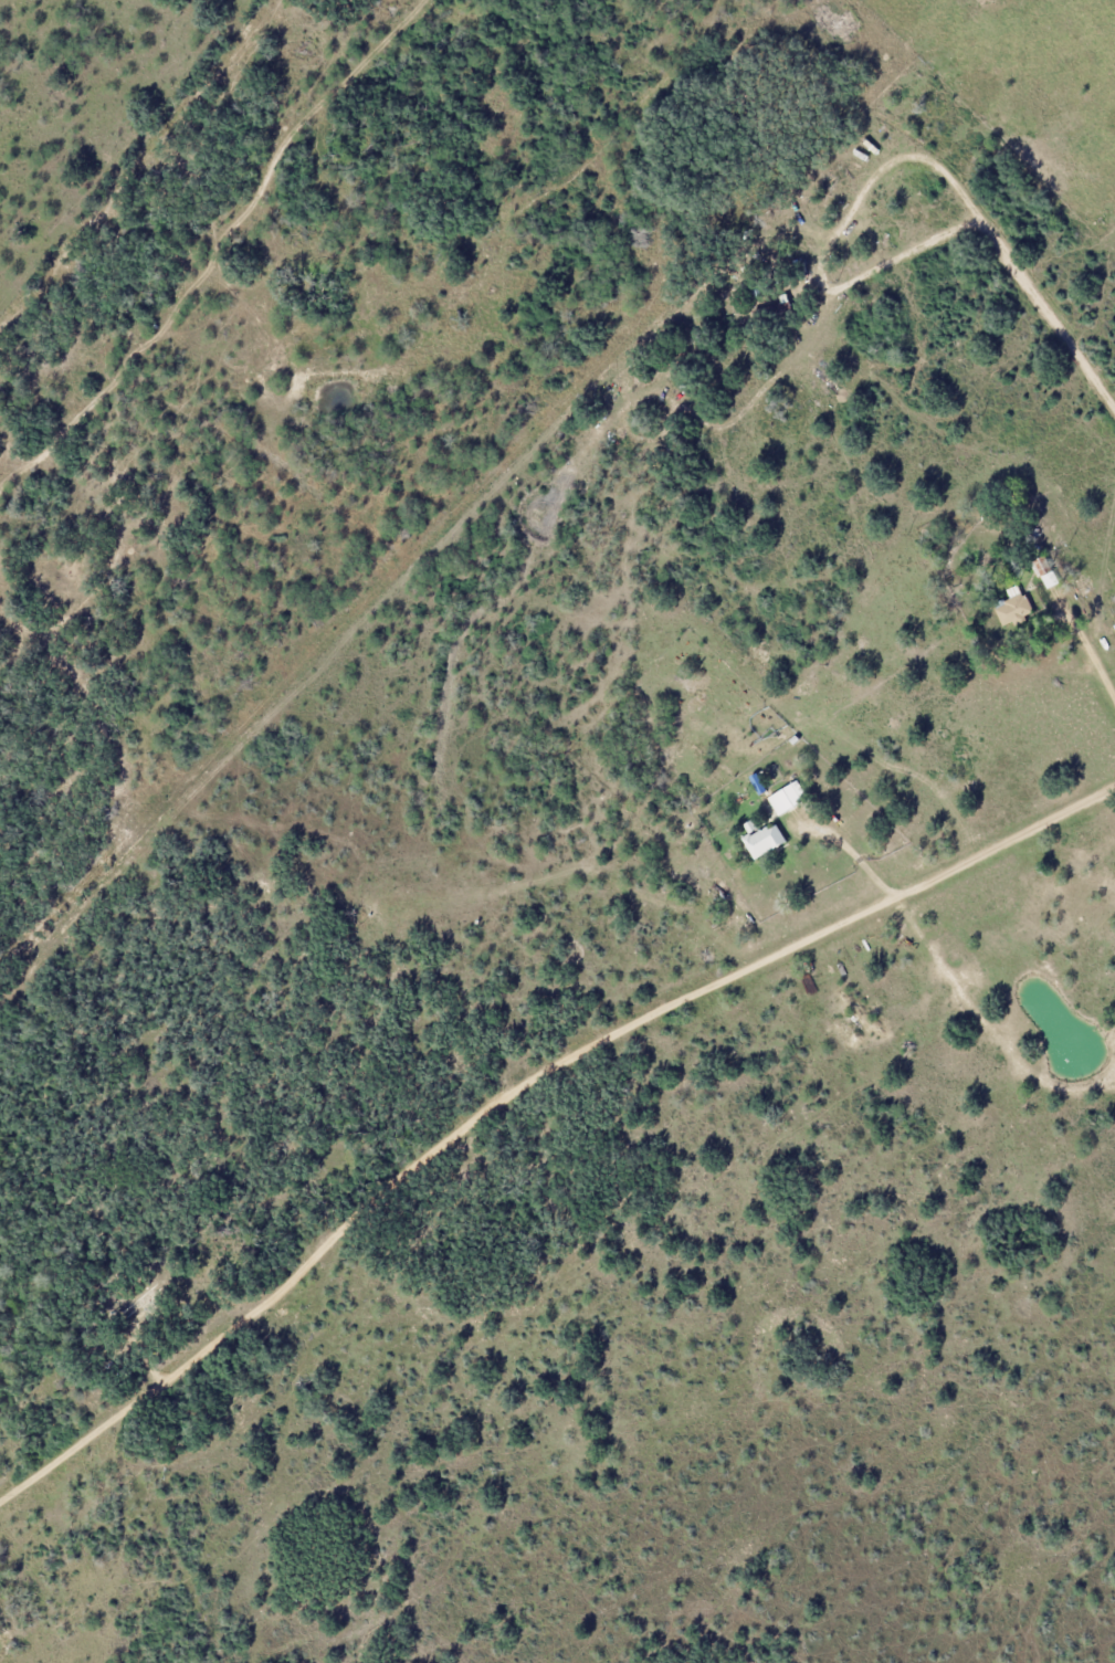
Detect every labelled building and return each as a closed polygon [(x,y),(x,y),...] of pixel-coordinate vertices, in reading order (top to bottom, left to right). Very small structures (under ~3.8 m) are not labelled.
[(765,307),(767,316),(791,309),(789,300),(765,307)] [(993,608),(1023,593),(1032,612),(1002,627),(993,608)] [(768,798),(791,785),(801,803),(779,817),(768,798)] [(747,842),(756,855),(776,842),(767,829),(747,842)]
